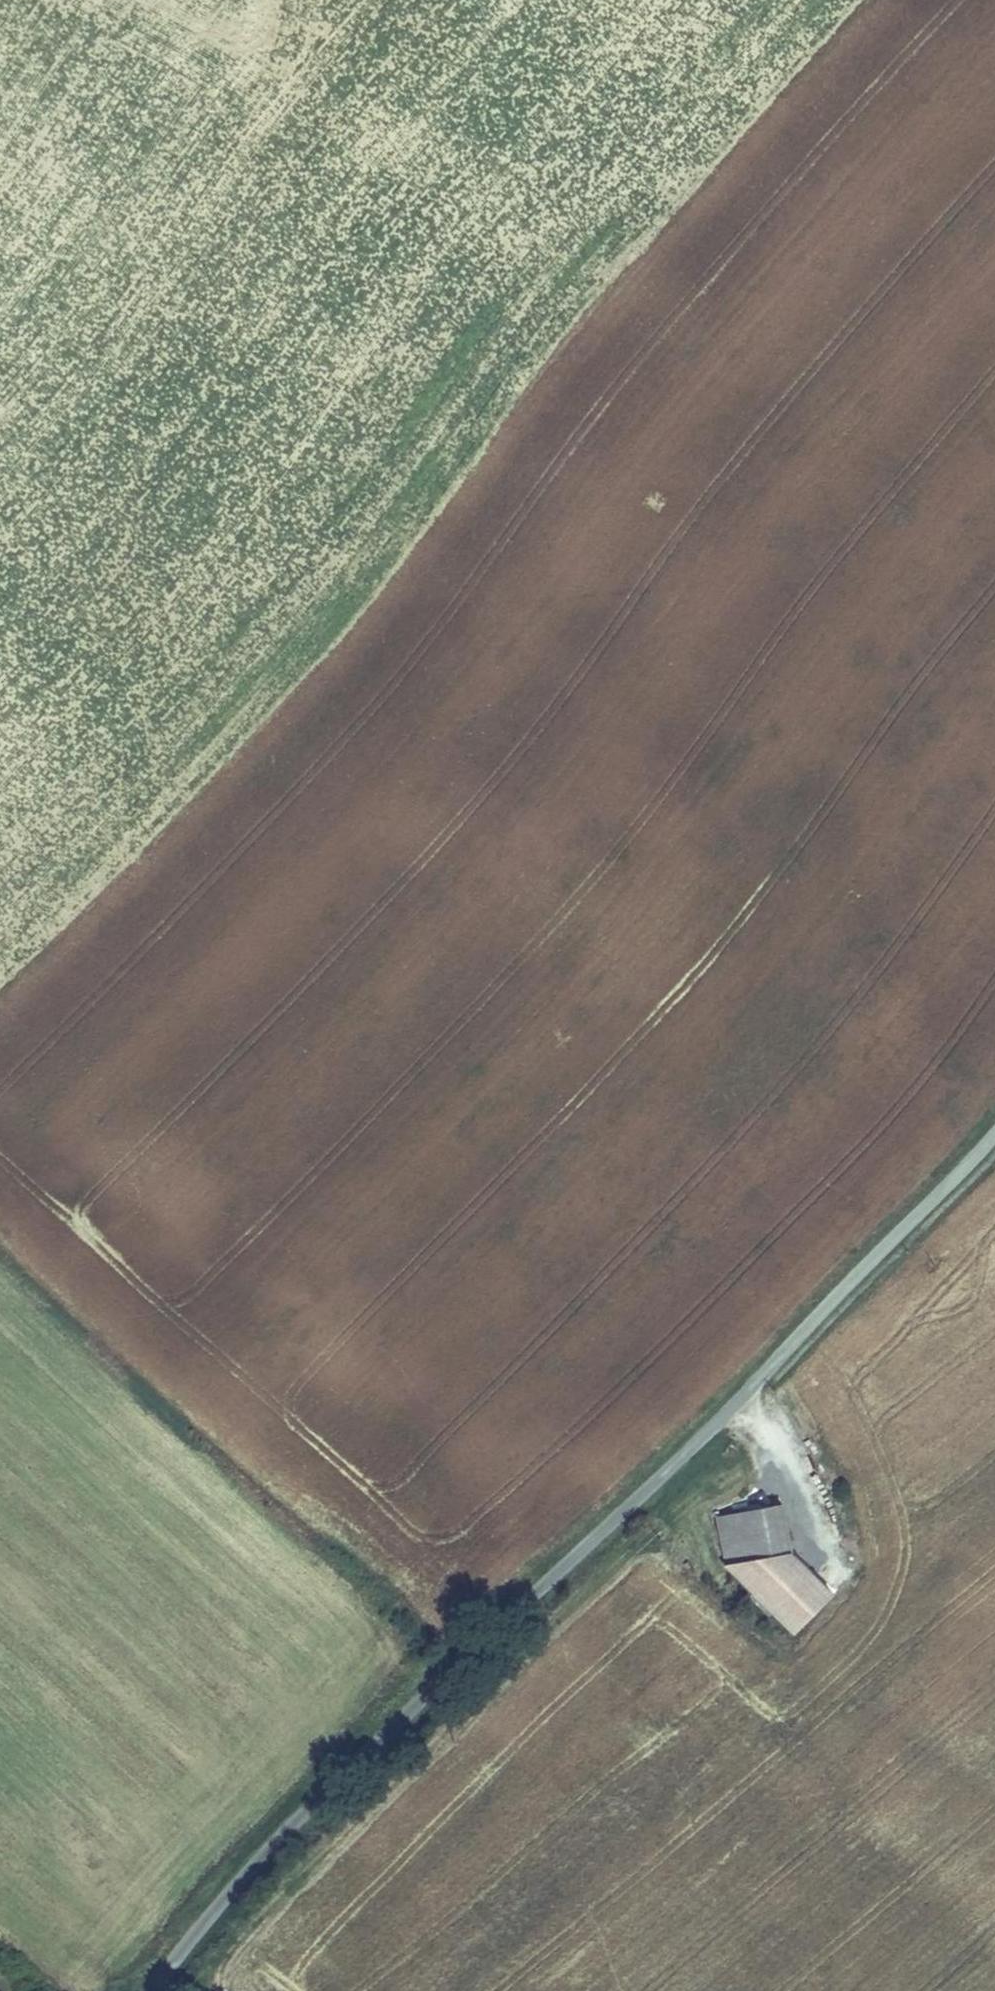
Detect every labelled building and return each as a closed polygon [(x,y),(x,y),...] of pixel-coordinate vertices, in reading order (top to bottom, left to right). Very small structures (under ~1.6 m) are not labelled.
[(791,1556),(780,1504),(715,1517),(725,1570),(791,1556)]
